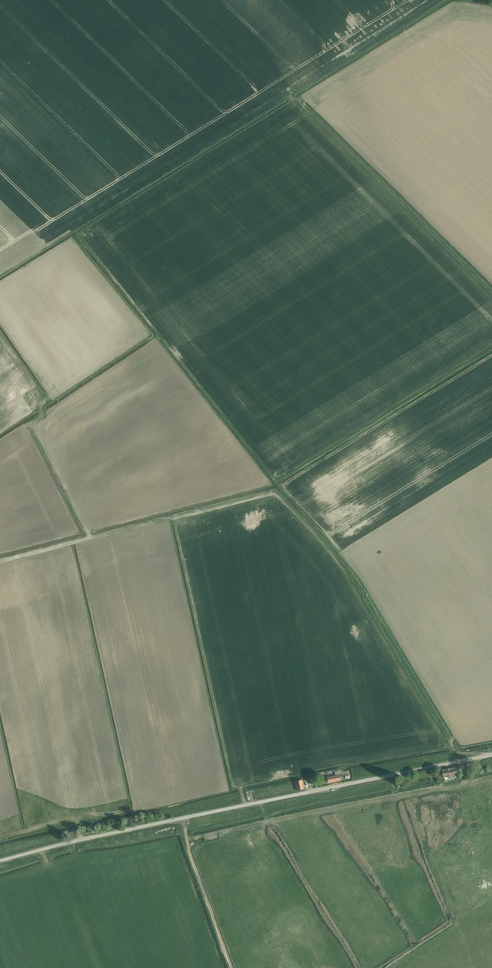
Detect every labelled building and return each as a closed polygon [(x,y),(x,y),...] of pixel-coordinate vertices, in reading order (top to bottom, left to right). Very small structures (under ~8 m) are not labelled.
[(457,767),(442,770),(444,778),(458,775),(457,767)] [(329,782),(341,780),(340,775),(339,771),(335,772),(336,776),(328,778),(329,782)] [(295,781),(297,790),(303,789),(301,779),(295,781)] [(216,830),(202,833),(204,841),(218,837),(216,830)]
